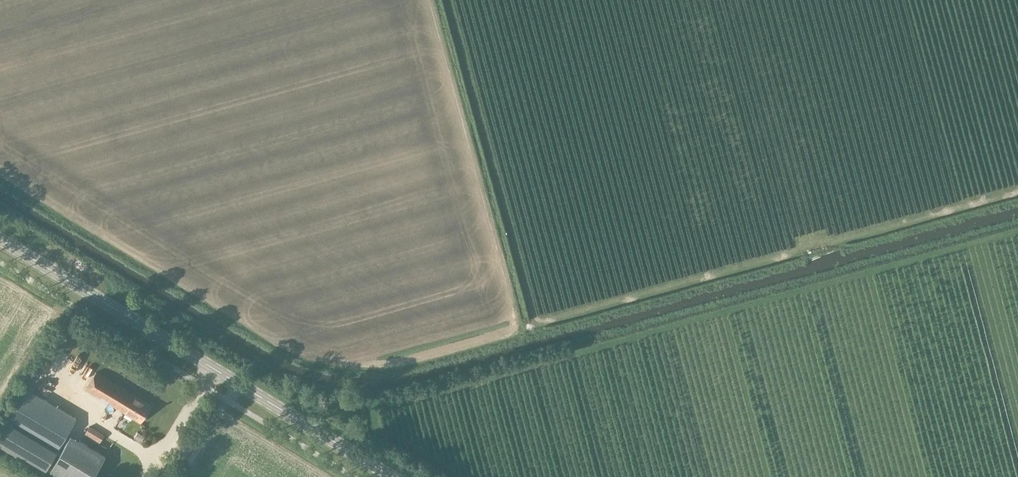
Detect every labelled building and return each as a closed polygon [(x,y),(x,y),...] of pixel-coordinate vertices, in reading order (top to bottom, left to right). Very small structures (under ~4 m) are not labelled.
[(140,422),(150,405),(95,371),(84,388),(140,422)] [(59,475),(62,476),(93,476),(106,456),(71,435),(60,453),(57,451),(76,418),(27,388),(0,434),(0,440),(18,451),(16,455),(0,446),(0,476),(58,476),(59,475)] [(103,434),(88,426),(83,435),(97,443),(103,434)]
